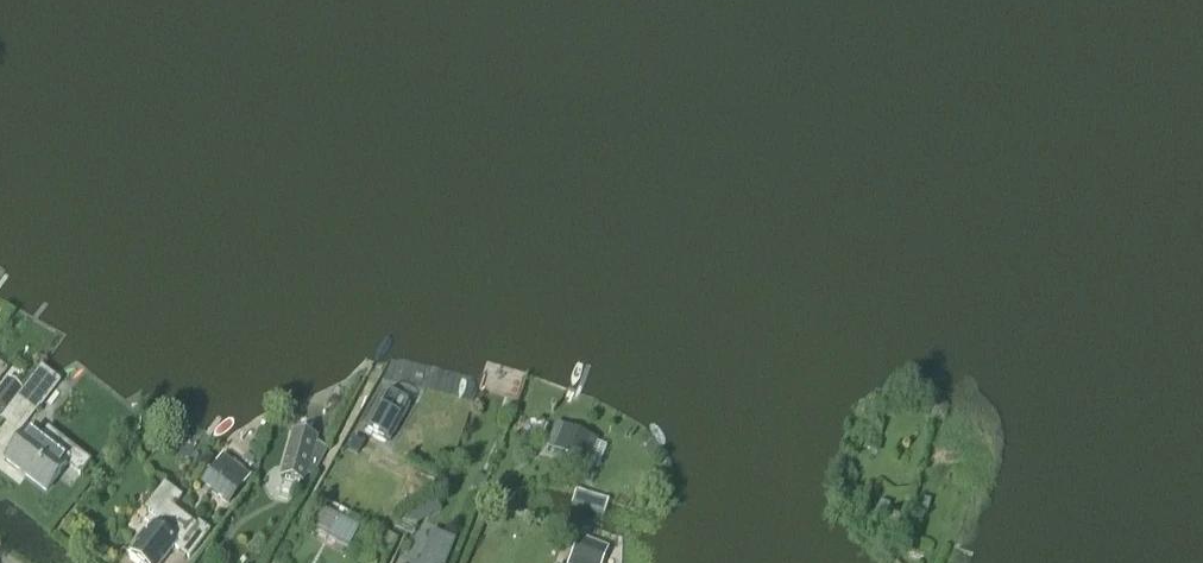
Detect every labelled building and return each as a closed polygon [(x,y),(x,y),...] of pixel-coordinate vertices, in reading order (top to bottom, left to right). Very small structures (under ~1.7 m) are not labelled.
[(0,364),(0,381),(8,371),(0,364)] [(21,432),(59,382),(41,368),(2,418),(21,432)] [(8,380),(0,390),(0,419),(22,390),(8,380)] [(383,390),(363,425),(389,440),(409,405),(383,390)] [(541,425),(537,436),(544,439),(549,428),(541,425)] [(38,442),(26,433),(5,460),(46,492),(67,465),(80,476),(90,463),(63,442),(47,429),(38,442)] [(562,429),(554,450),(597,468),(606,448),(562,429)] [(293,431),(281,477),(303,484),(306,475),(311,477),(327,448),(315,440),(316,437),(293,431)] [(354,437),(348,449),(358,454),(364,443),(354,437)] [(244,482),(218,462),(211,471),(206,468),(198,479),(229,503),(244,482)] [(174,510),(182,499),(164,485),(145,510),(157,519),(129,556),(138,562),(161,562),(174,547),(189,559),(209,532),(198,523),(195,527),(174,510)] [(921,500),(917,515),(925,517),(929,502),(921,500)] [(889,508),(886,516),(895,519),(898,511),(889,508)] [(901,510),(897,520),(902,522),(906,511),(901,510)] [(398,539),(386,532),(375,550),(388,558),(398,539)] [(453,541),(432,532),(419,562),(444,562),(453,541)] [(607,549),(579,538),(569,562),(602,562),(607,549)]
